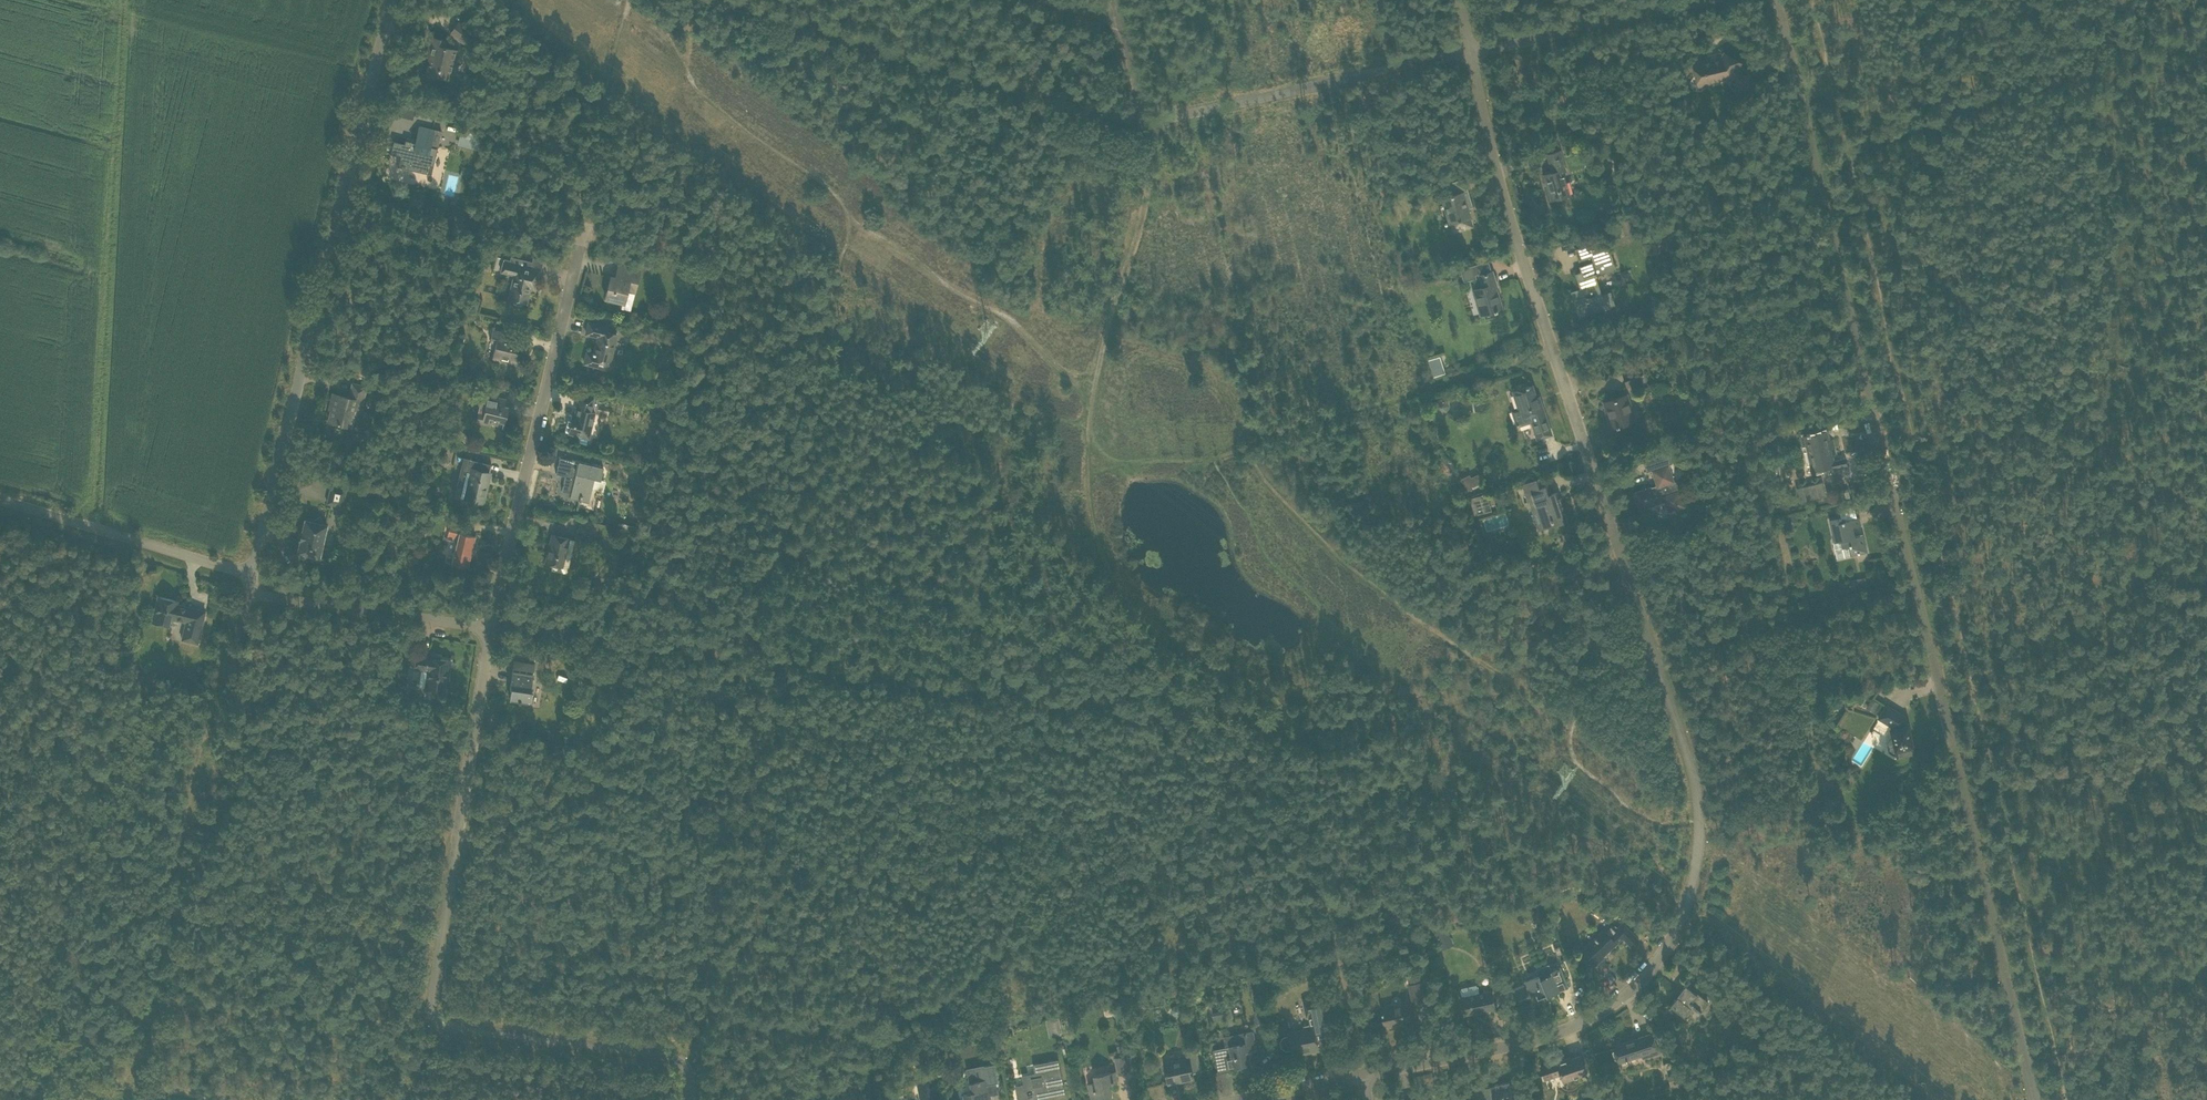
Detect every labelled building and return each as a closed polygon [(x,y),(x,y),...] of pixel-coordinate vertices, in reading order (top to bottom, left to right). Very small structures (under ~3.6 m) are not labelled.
[(473,25),(469,30),(458,22),(450,34),(469,46),(477,34),(479,29),(473,25)] [(429,58),(426,73),(436,75),(440,76),(441,71),(447,73),(448,73),(452,74),(458,50),(447,47),(448,41),(442,39),(431,37),(428,51),(431,51),(429,58)] [(1729,77),(1743,94),(1756,84),(1748,73),(1743,77),(1737,69),(1741,63),(1724,52),(1720,58),(1708,61),(1707,59),(1693,62),(1698,84),(1729,77)] [(463,123),(459,136),(483,142),(486,129),(463,123)] [(393,141),(390,154),(400,156),(398,166),(399,167),(409,169),(428,174),(431,174),(433,166),(437,148),(441,131),(434,129),(430,128),(419,126),(415,142),(405,140),(404,143),(393,141)] [(1551,200),(1570,194),(1563,171),(1566,170),(1560,150),(1547,154),(1552,172),(1544,174),(1551,200)] [(1436,173),(1419,179),(1423,190),(1440,184),(1436,173)] [(1464,178),(1447,183),(1451,195),(1442,197),(1453,233),(1474,226),(1468,208),(1473,207),(1464,178)] [(1620,221),(1625,235),(1636,232),(1631,218),(1620,221)] [(1594,241),(1581,246),(1585,258),(1579,260),(1582,270),(1575,273),(1582,293),(1572,296),(1579,316),(1615,305),(1611,291),(1602,294),(1595,273),(1616,266),(1610,249),(1598,253),(1594,241)] [(503,262),(501,271),(514,274),(508,299),(516,301),(527,303),(530,288),(534,289),(539,270),(530,268),(531,261),(510,256),(509,260),(504,258),(503,262)] [(635,292),(640,270),(618,265),(616,277),(611,276),(605,299),(624,303),(627,290),(635,292)] [(1481,314),(1502,308),(1496,286),(1497,286),(1493,271),(1479,275),(1483,287),(1473,290),(1481,314)] [(608,327),(589,322),(586,333),(598,336),(594,352),(592,352),(592,353),(587,352),(584,363),(597,366),(598,361),(609,364),(617,333),(607,331),(608,327)] [(493,329),(490,341),(496,343),(492,359),(501,361),(502,356),(516,359),(519,343),(515,342),(506,340),(508,333),(497,330),(493,329)] [(1429,360),(1434,376),(1447,372),(1442,356),(1429,360)] [(1628,386),(1644,381),(1639,368),(1624,373),(1628,386)] [(333,403),(329,421),(339,423),(350,426),(357,399),(363,401),(366,387),(363,386),(353,384),(349,397),(333,393),(331,402),(333,403)] [(1519,408),(1511,411),(1517,427),(1532,422),(1538,438),(1541,437),(1551,434),(1541,401),(1542,401),(1540,394),(1536,396),(1532,385),(1522,388),(1513,391),(1519,408)] [(497,397),(482,393),(476,420),(490,424),(491,419),(505,423),(508,407),(496,404),(497,397)] [(594,397),(580,394),(573,423),(570,422),(567,433),(589,438),(595,412),(591,411),(594,397)] [(1613,427),(1635,420),(1627,394),(1604,402),(1613,427)] [(1827,430),(1800,436),(1802,447),(1809,445),(1815,472),(1830,468),(1832,473),(1848,469),(1845,458),(1835,460),(1834,456),(1836,455),(1833,439),(1829,440),(1827,430)] [(1644,488),(1634,492),(1640,510),(1650,506),(1664,502),(1668,512),(1685,506),(1677,480),(1675,481),(1669,464),(1665,451),(1642,458),(1647,471),(1651,470),(1656,485),(1644,488)] [(464,457),(457,486),(466,488),(464,498),(483,503),(488,484),(489,484),(492,471),(489,470),(491,464),(491,463),(459,456),(464,457)] [(594,477),(600,479),(603,467),(572,459),(572,461),(560,458),(556,473),(565,476),(562,491),(571,493),(570,498),(580,500),(589,502),(594,477)] [(342,506),(346,489),(331,485),(327,503),(342,506)] [(1547,485),(1524,493),(1527,501),(1531,500),(1540,529),(1567,520),(1557,491),(1550,494),(1547,485)] [(1486,493),(1470,499),(1475,516),(1492,510),(1486,493)] [(300,540),(298,552),(299,552),(313,555),(312,559),(325,562),(327,554),(320,552),(322,545),(327,524),(323,523),(324,522),(320,516),(314,520),(314,521),(307,519),(305,519),(302,531),(301,531),(300,539),(300,540)] [(1861,524),(1859,517),(1843,520),(1842,517),(1830,520),(1835,542),(1843,540),(1845,546),(1848,546),(1850,555),(1867,552),(1863,535),(1854,536),(1852,526),(1861,524)] [(465,533),(467,526),(450,522),(447,537),(457,540),(451,563),(468,567),(476,536),(465,533)] [(575,537),(593,542),(597,526),(580,523),(579,529),(577,529),(575,537)] [(569,538),(552,534),(545,562),(562,566),(569,538)] [(186,622),(182,639),(197,643),(205,611),(177,604),(178,601),(158,596),(152,621),(169,625),(170,618),(186,622)] [(428,670),(425,688),(444,690),(445,679),(448,679),(451,660),(440,658),(440,656),(417,652),(414,668),(428,670)] [(530,690),(533,675),(512,671),(510,688),(511,688),(509,699),(530,702),(532,691),(530,690)] [(391,696),(380,694),(378,704),(390,705),(391,696)] [(1905,716),(1887,705),(1878,718),(1891,726),(1891,727),(1890,728),(1897,757),(1915,753),(1908,723),(1907,724),(1905,716)] [(1639,939),(1624,922),(1610,935),(1604,929),(1581,950),(1595,965),(1603,957),(1602,955),(1613,945),(1613,946),(1623,937),(1632,946),(1639,939)] [(1446,926),(1434,932),(1442,950),(1454,944),(1446,926)] [(1538,975),(1524,981),(1531,996),(1536,994),(1538,999),(1569,987),(1560,966),(1551,970),(1549,964),(1536,969),(1538,975)] [(1418,969),(1406,972),(1413,1002),(1425,1000),(1418,969)] [(1464,1015),(1496,1008),(1492,990),(1480,993),(1478,986),(1476,984),(1462,987),(1460,990),(1462,996),(1460,997),(1464,1015)] [(1697,994),(1686,985),(1680,992),(1681,992),(1671,1004),(1684,1016),(1686,1013),(1695,1020),(1699,1014),(1699,1013),(1708,1001),(1698,993),(1697,994)] [(1332,1036),(1324,997),(1303,1001),(1306,1016),(1309,1016),(1310,1024),(1304,1026),(1305,1029),(1288,1032),(1289,1035),(1284,1036),(1281,1041),(1282,1046),(1286,1049),(1292,1048),(1293,1054),(1319,1049),(1317,1039),(1332,1036)] [(1412,1023),(1407,1003),(1392,1006),(1392,1004),(1381,1007),(1386,1029),(1412,1023)] [(1057,1017),(1048,1019),(1051,1035),(1061,1033),(1057,1017)] [(1229,1046),(1230,1050),(1227,1050),(1226,1048),(1214,1051),(1218,1073),(1231,1071),(1230,1067),(1251,1063),(1249,1053),(1257,1051),(1253,1031),(1236,1034),(1238,1044),(1229,1046)] [(1643,1058),(1659,1053),(1652,1033),(1622,1043),(1621,1039),(1612,1042),(1619,1062),(1642,1055),(1643,1058)] [(1178,1060),(1165,1062),(1167,1072),(1169,1083),(1193,1078),(1192,1075),(1193,1075),(1194,1074),(1193,1072),(1201,1070),(1197,1049),(1187,1051),(1189,1057),(1188,1058),(1188,1059),(1178,1061),(1178,1060)] [(1127,1072),(1124,1054),(1115,1056),(1118,1074),(1127,1072)] [(1540,1066),(1544,1079),(1561,1073),(1563,1081),(1586,1073),(1580,1055),(1565,1060),(1564,1058),(1540,1066)] [(1034,1098),(1063,1092),(1061,1081),(1059,1070),(1057,1059),(1033,1064),(1035,1074),(1029,1076),(1030,1084),(1017,1087),(1020,1099),(1034,1099),(1034,1098)] [(989,1084),(997,1083),(994,1063),(985,1065),(987,1079),(971,1082),(972,1091),(964,1093),(965,1099),(983,1099),(982,1096),(991,1095),(989,1084)] [(1115,1070),(1094,1075),(1095,1081),(1088,1083),(1092,1099),(1096,1099),(1112,1097),(1109,1084),(1118,1082),(1115,1070)] [(1686,1071),(1668,1076),(1672,1089),(1689,1084),(1686,1071)] [(931,1074),(915,1077),(920,1099),(923,1099),(936,1097),(931,1074)] [(1509,1081),(1495,1084),(1476,1088),(1478,1099),(1513,1099),(1509,1081)]
